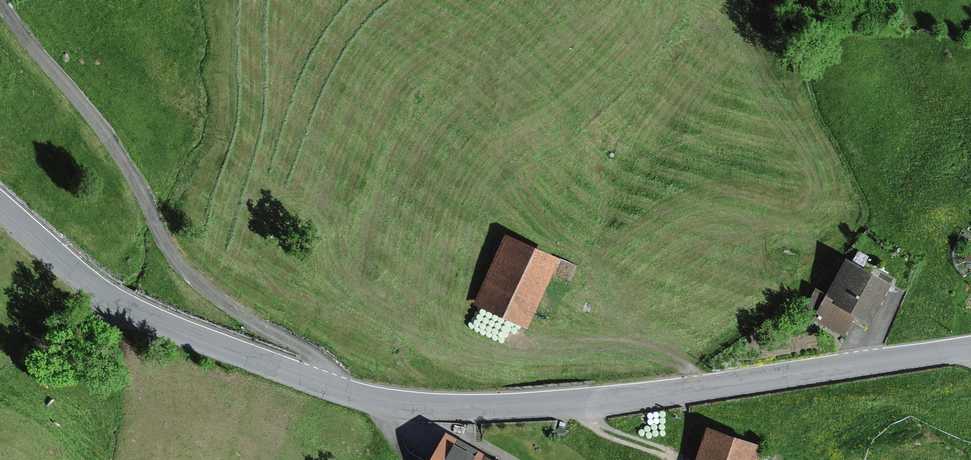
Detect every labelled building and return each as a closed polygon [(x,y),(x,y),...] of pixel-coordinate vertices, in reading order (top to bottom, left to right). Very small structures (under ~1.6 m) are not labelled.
[(557,261),(503,237),(473,306),(526,330),(557,261)] [(811,326),(814,321),(843,337),(853,319),(868,327),(890,287),(844,261),(825,294),(814,288),(798,318),(811,326)] [(705,429),(694,459),(758,459),(762,448),(705,429)] [(443,436),(429,459),(488,459),(443,436)]
